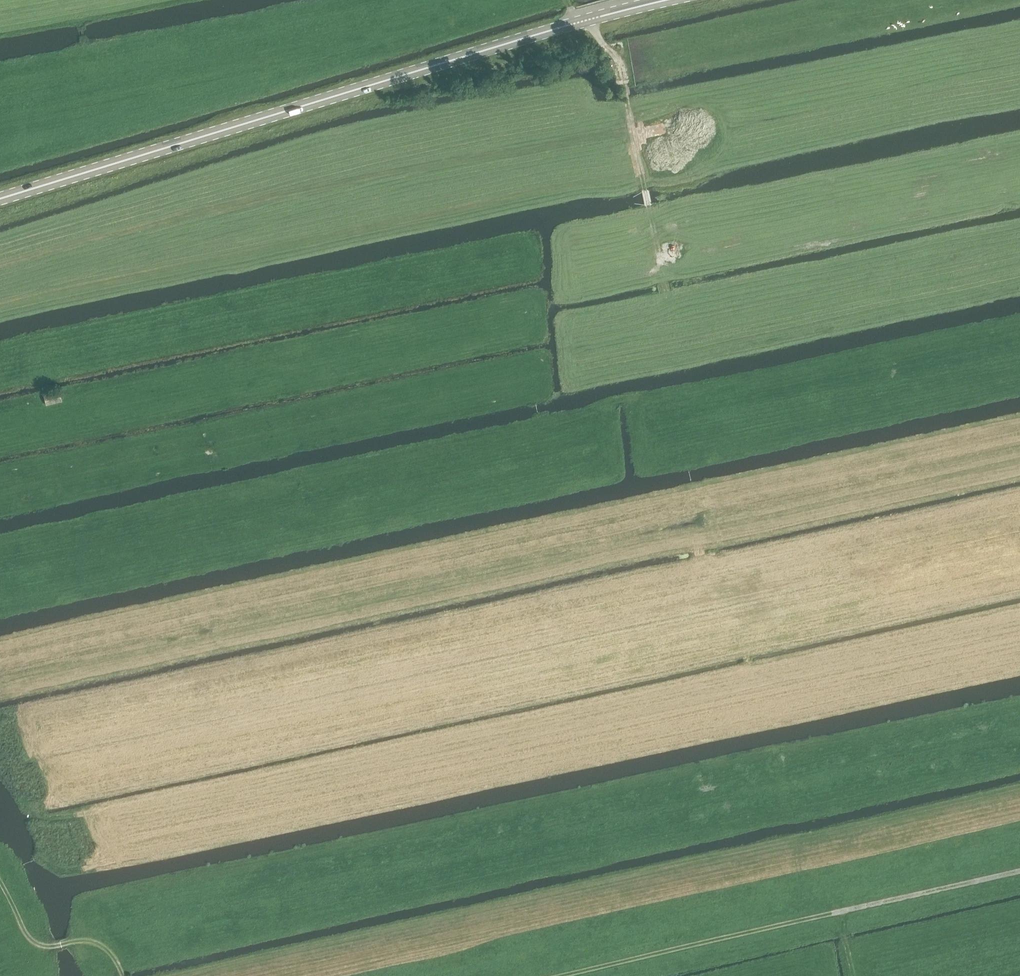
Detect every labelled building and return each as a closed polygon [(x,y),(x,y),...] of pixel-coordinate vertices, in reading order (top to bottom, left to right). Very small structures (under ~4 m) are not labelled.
[(612,59),(604,60),(608,81),(613,80),(612,71),(614,71),(612,59)] [(60,390),(43,394),(46,404),(62,401),(60,390)]
